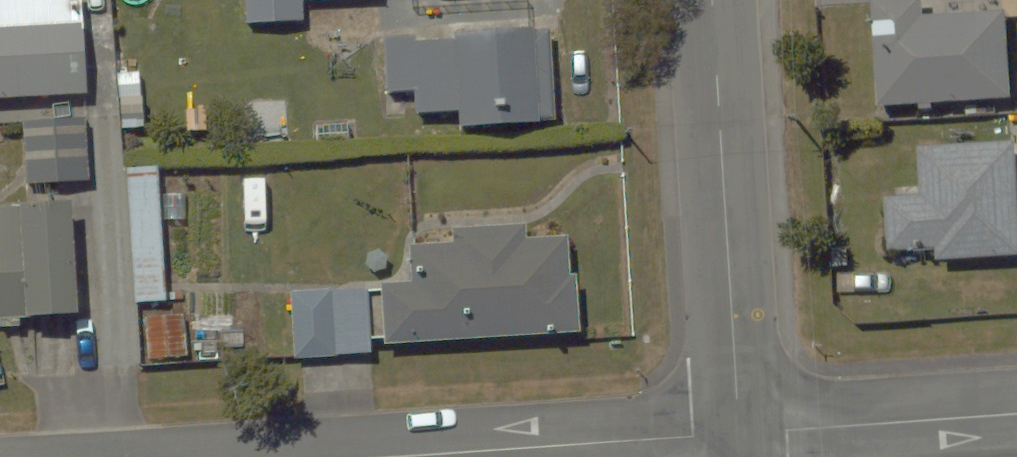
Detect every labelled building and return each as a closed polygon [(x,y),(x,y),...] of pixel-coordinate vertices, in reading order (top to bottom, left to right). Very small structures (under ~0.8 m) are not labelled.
[(86,99),(81,0),(0,0),(0,103),(86,99)] [(244,27),(306,24),(305,0),(310,0),(243,0),(244,27)] [(871,23),(877,105),(1015,96),(1009,14),(925,20),(923,0),(898,0),(870,2),(871,23)] [(549,28),(383,32),(385,92),(415,91),(416,112),(458,111),(459,126),(551,123),(549,28)] [(89,116),(22,120),(25,180),(92,177),(89,116)] [(929,245),(939,245),(940,257),(1016,253),(1016,141),(924,147),(926,191),(887,193),(890,248),(929,245)] [(160,171),(125,172),(128,305),(163,304),(160,171)] [(18,213),(22,322),(95,320),(91,211),(18,213)] [(18,213),(0,214),(0,323),(22,322),(18,213)] [(374,287),(376,341),(576,332),(571,216),(459,221),(460,239),(417,241),(419,285),(374,287)] [(376,341),(374,287),(289,291),(290,360),(377,357),(376,341)]
